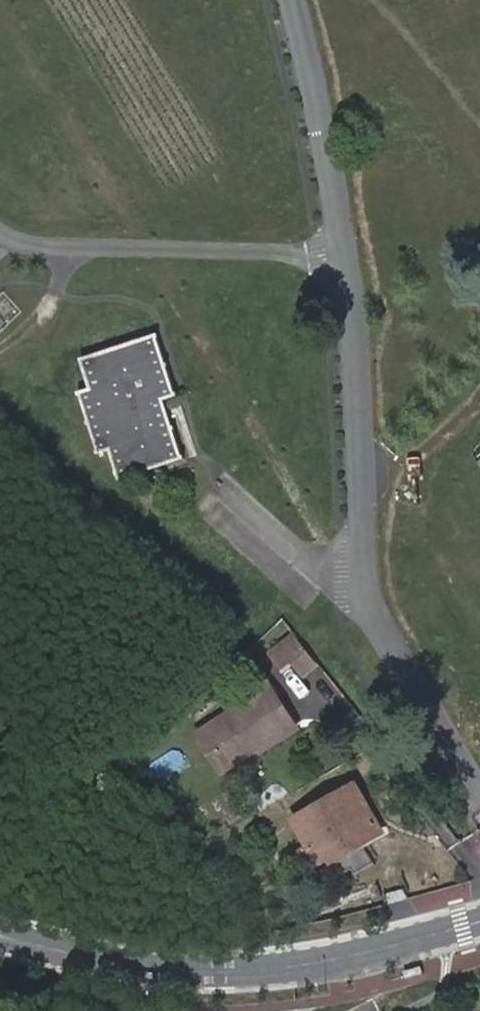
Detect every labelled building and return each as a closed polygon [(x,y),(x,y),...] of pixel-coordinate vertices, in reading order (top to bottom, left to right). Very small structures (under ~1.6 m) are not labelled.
[(76,390),(95,449),(108,445),(118,475),(180,454),(170,422),(164,424),(156,396),(170,391),(150,329),(76,355),(88,386),(76,390)] [(298,667),(313,655),(294,631),(271,650),(280,662),(289,655),(298,667)] [(255,680),(227,698),(234,709),(189,738),(214,777),(252,754),(253,757),(289,734),(255,680)] [(343,858),(380,836),(355,789),(293,822),(316,866),(340,852),(343,858)]
